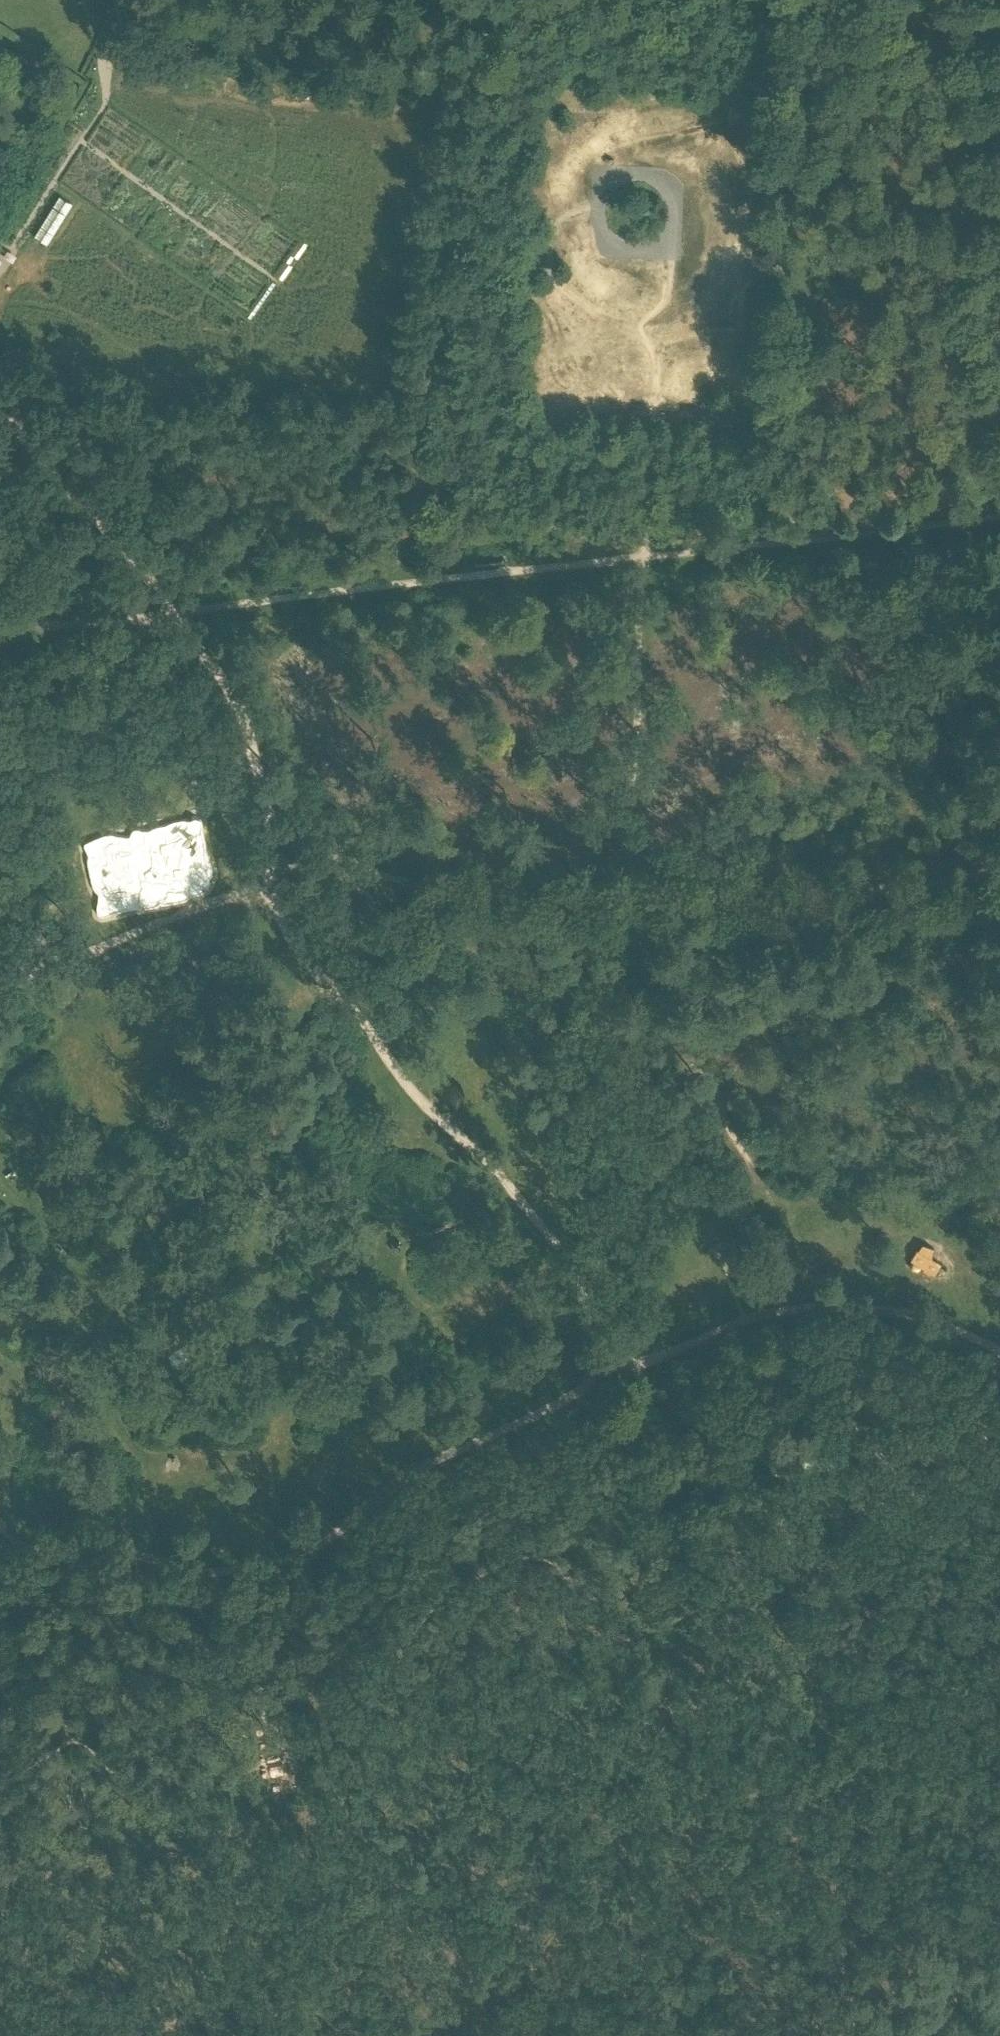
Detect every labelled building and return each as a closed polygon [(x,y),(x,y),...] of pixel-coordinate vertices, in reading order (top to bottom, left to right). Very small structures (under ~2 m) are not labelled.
[(56,211),(30,252),(43,260),(69,220),(56,211)]
